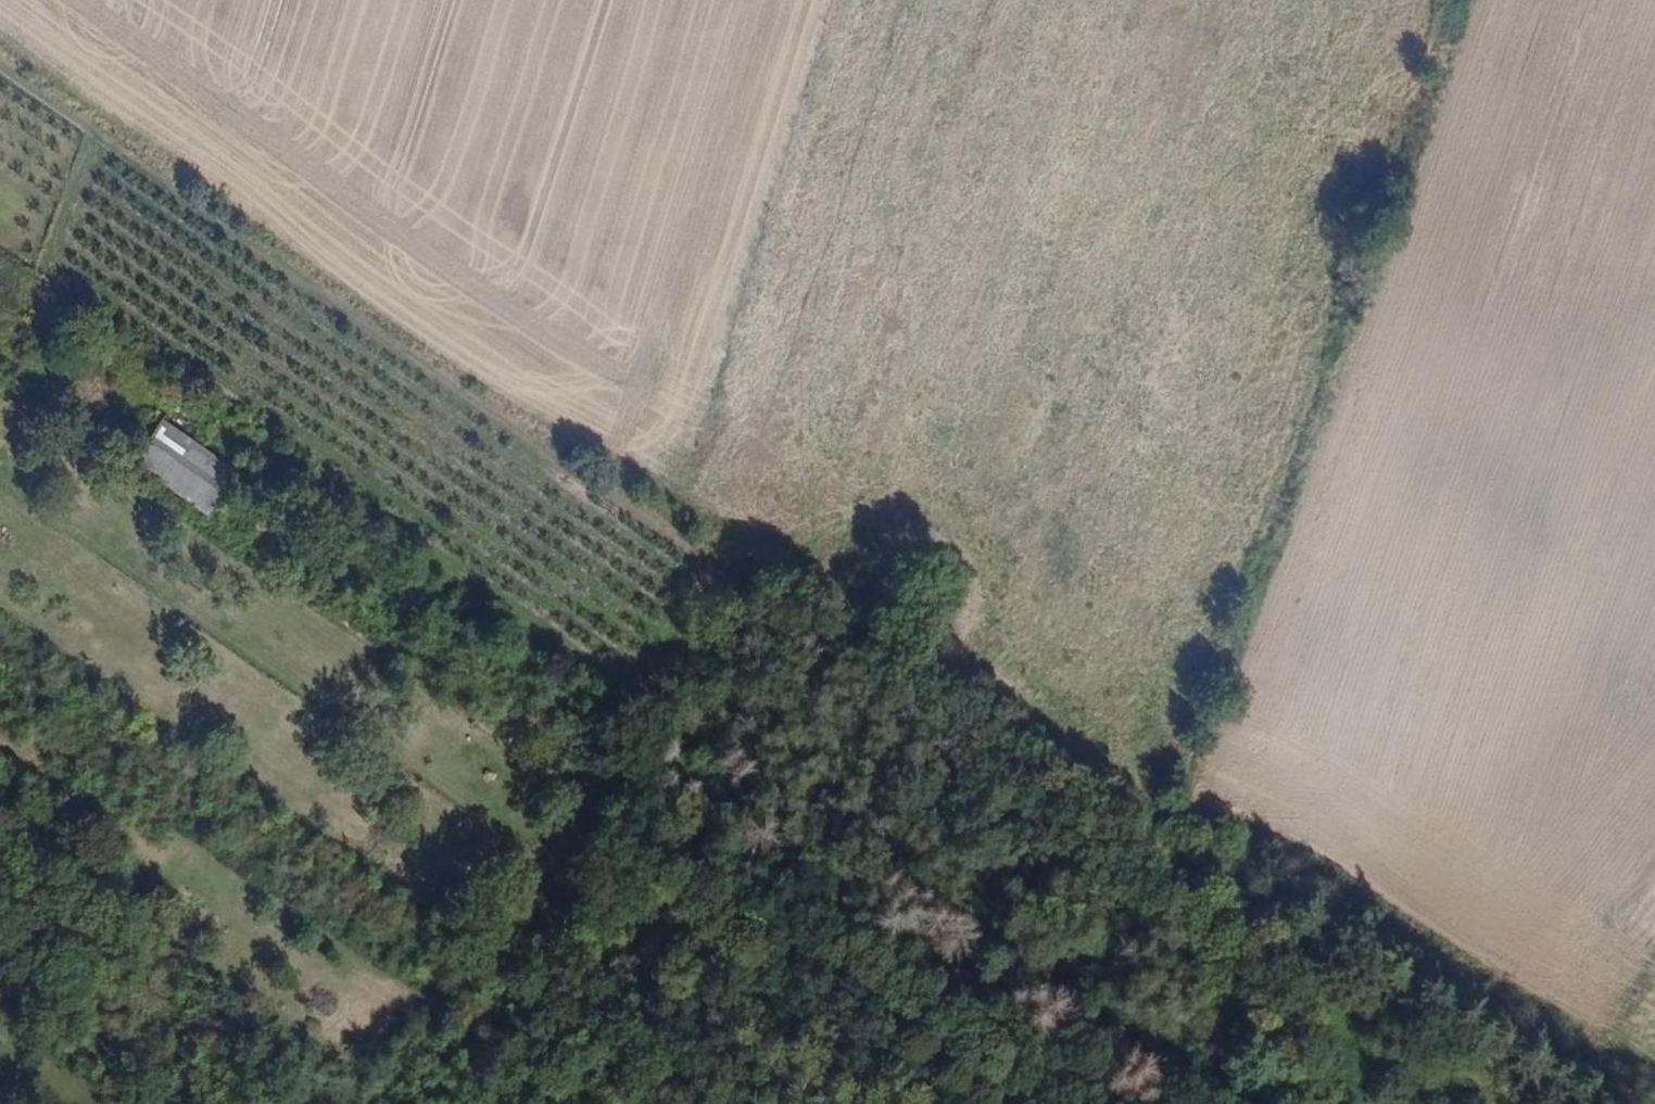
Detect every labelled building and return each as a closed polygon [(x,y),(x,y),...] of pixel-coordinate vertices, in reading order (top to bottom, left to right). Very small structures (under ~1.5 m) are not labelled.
[(135,460),(211,512),(241,469),(165,417),(135,460)]
